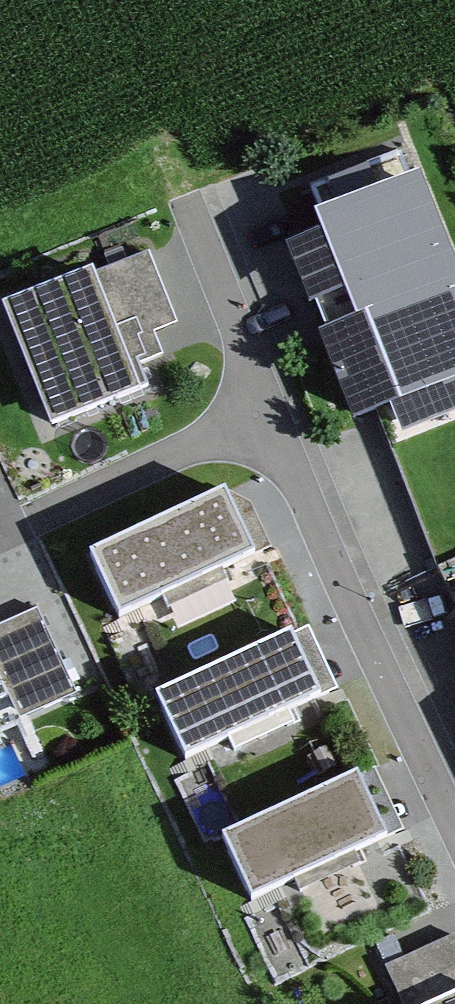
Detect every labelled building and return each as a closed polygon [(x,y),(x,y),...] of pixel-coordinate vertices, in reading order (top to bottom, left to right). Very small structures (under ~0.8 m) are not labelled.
[(320,203),(406,410),(454,390),(454,254),(417,163),(320,203)] [(139,254),(14,308),(66,426),(190,372),(139,254)] [(225,497),(92,557),(119,618),(253,558),(225,497)] [(90,554),(64,565),(94,638),(120,627),(90,554)] [(70,690),(35,615),(0,631),(0,723),(70,690)] [(290,637),(157,703),(187,763),(319,697),(290,637)] [(359,782),(224,844),(252,904),(387,842),(359,782)] [(363,985),(371,1003),(454,1003),(454,957),(451,947),(363,985)]
